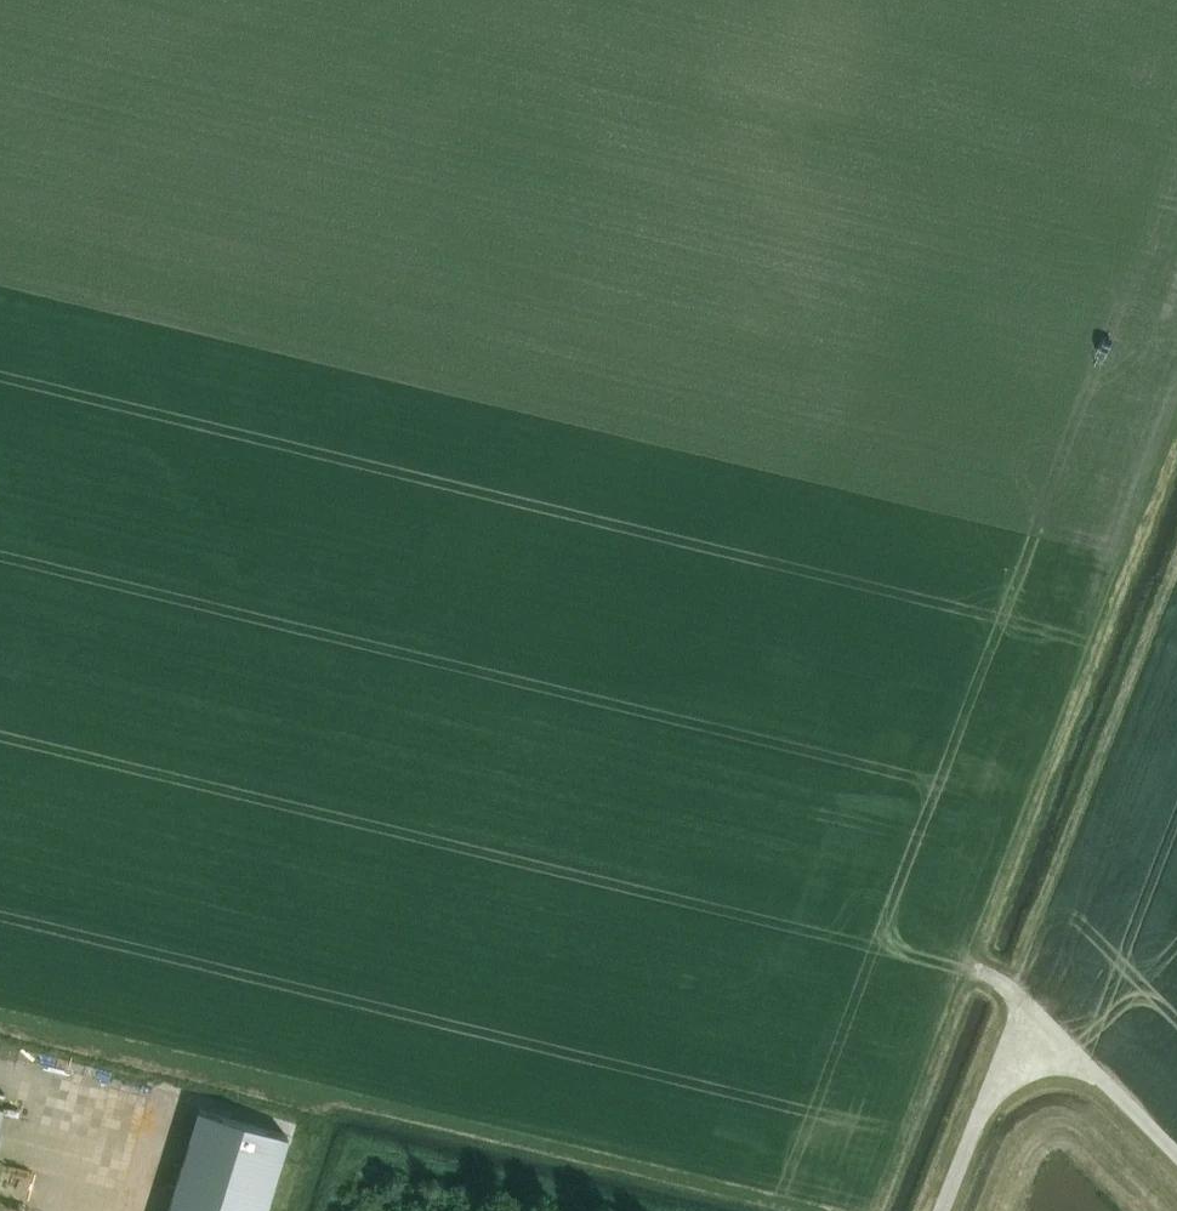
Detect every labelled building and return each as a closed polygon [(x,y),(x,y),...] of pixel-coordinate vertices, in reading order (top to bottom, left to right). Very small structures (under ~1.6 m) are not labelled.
[(169,1210),(267,1210),(288,1141),(198,1114),(169,1210)]
